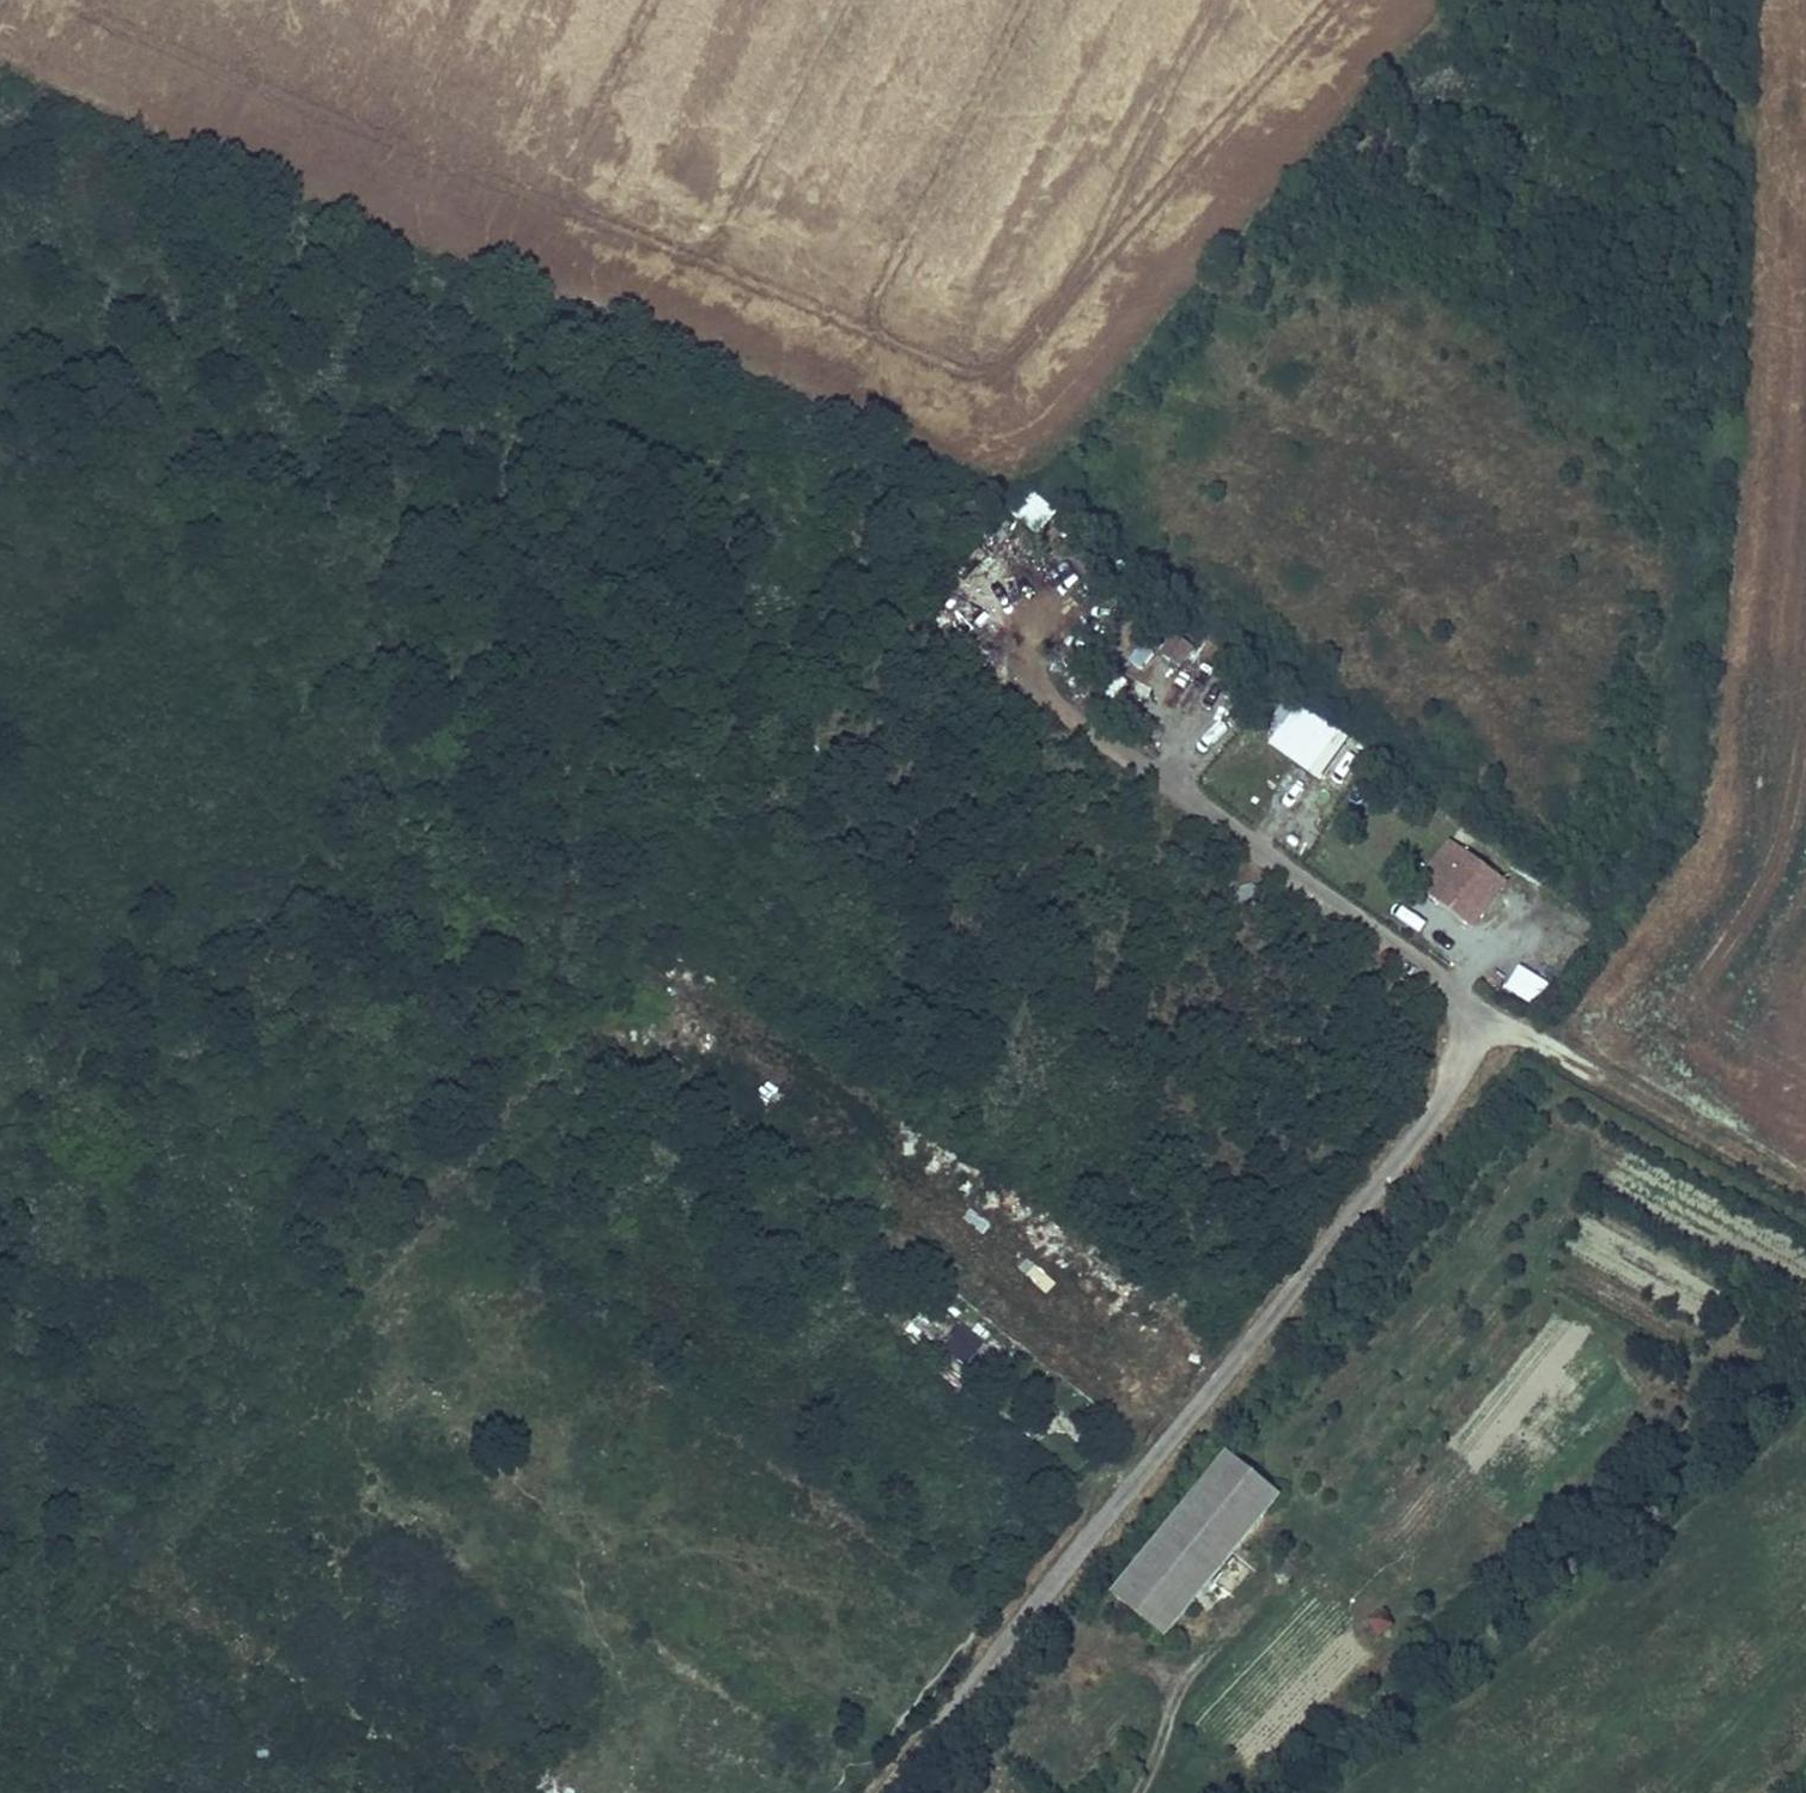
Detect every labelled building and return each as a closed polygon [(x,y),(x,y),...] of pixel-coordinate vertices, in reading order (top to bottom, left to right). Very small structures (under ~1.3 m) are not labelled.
[(1030,491),(1010,515),(1039,540),(1060,515),(1030,491)] [(1162,661),(1182,671),(1193,647),(1174,638),(1162,661)] [(1327,734),(1301,714),(1288,732),(1314,751),(1327,734)] [(1508,887),(1453,843),(1417,888),(1473,932),(1508,887)] [(955,1324),(937,1362),(967,1376),(985,1338),(955,1324)] [(1232,1457),(1118,1597),(1169,1639),(1284,1499),(1232,1457)] [(1389,1616),(1375,1625),(1383,1638),(1397,1629),(1389,1616)]
